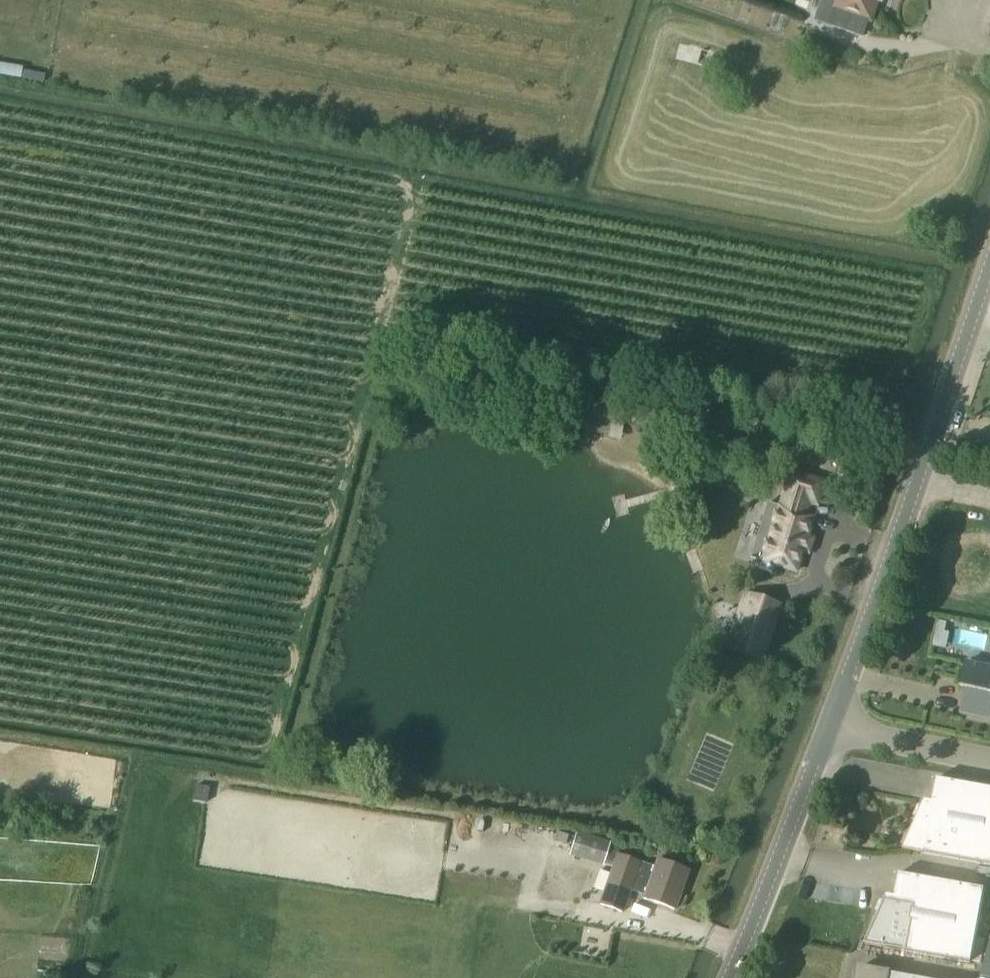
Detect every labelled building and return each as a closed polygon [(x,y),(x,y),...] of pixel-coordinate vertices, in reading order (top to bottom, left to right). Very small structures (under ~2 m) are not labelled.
[(827,24),(861,35),(866,20),(870,22),(877,0),(835,0),(827,24)] [(614,411),(574,403),(569,428),(609,436),(614,411)] [(826,482),(788,470),(778,497),(782,498),(781,504),(776,502),(755,564),(798,578),(805,557),(809,558),(815,539),(811,538),(818,516),(810,513),(812,508),(817,510),(826,482)] [(783,604),(743,592),(725,650),(764,662),(783,604)] [(931,645),(946,647),(949,622),(934,620),(931,645)] [(961,714),(989,720),(989,663),(973,659),(972,665),(967,664),(963,680),(968,682),(961,714)] [(937,779),(932,803),(925,802),(903,851),(989,866),(989,789),(937,779)] [(611,842),(576,831),(569,856),(604,867),(605,864),(610,845),(611,842)] [(620,849),(610,845),(605,864),(612,866),(617,853),(618,854),(620,849)] [(618,854),(617,853),(612,866),(599,904),(624,913),(632,891),(645,896),(644,898),(675,909),(689,871),(658,860),(656,867),(618,854)] [(986,890),(899,874),(894,898),(887,897),(865,946),(972,964),(986,890)] [(860,969),(859,977),(911,977),(860,969)]
